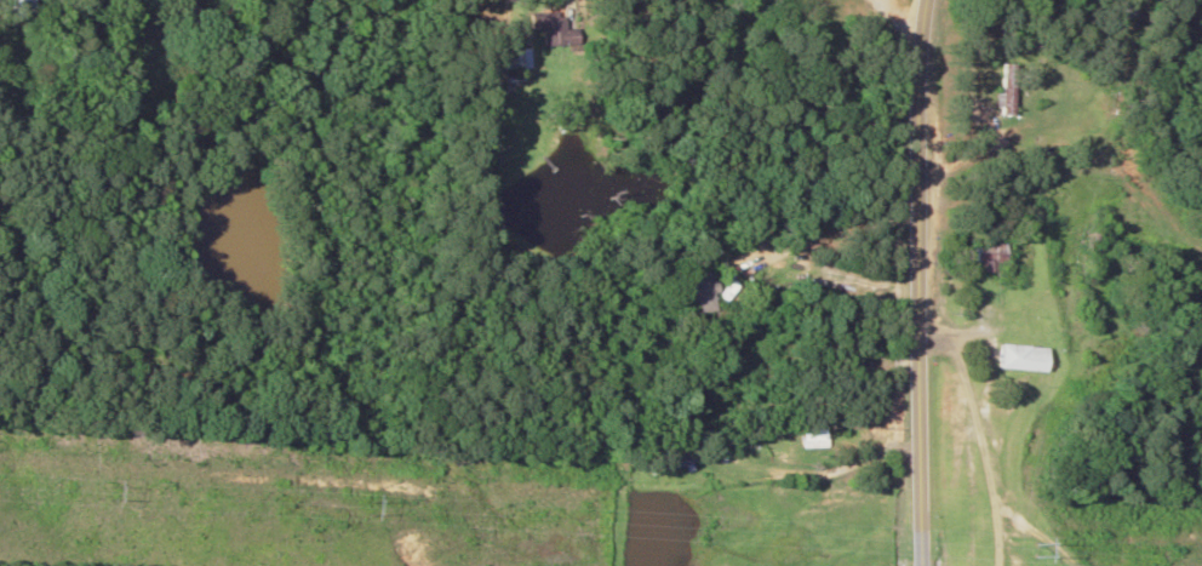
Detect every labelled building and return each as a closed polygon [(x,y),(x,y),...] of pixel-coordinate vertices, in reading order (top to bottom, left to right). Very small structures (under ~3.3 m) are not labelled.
[(562,12),(524,12),(524,30),(539,30),(539,46),(577,45),(577,29),(562,29),(562,12)] [(527,48),(505,48),(505,69),(527,69),(527,48)] [(1001,116),(1018,116),(1018,65),(1001,65),(1001,116)] [(1001,243),(959,243),(959,263),(972,263),(972,273),(1001,273),(1001,243)] [(716,309),(709,271),(686,276),(693,314),(716,309)] [(988,368),(1041,372),(1042,348),(990,344),(988,368)]
